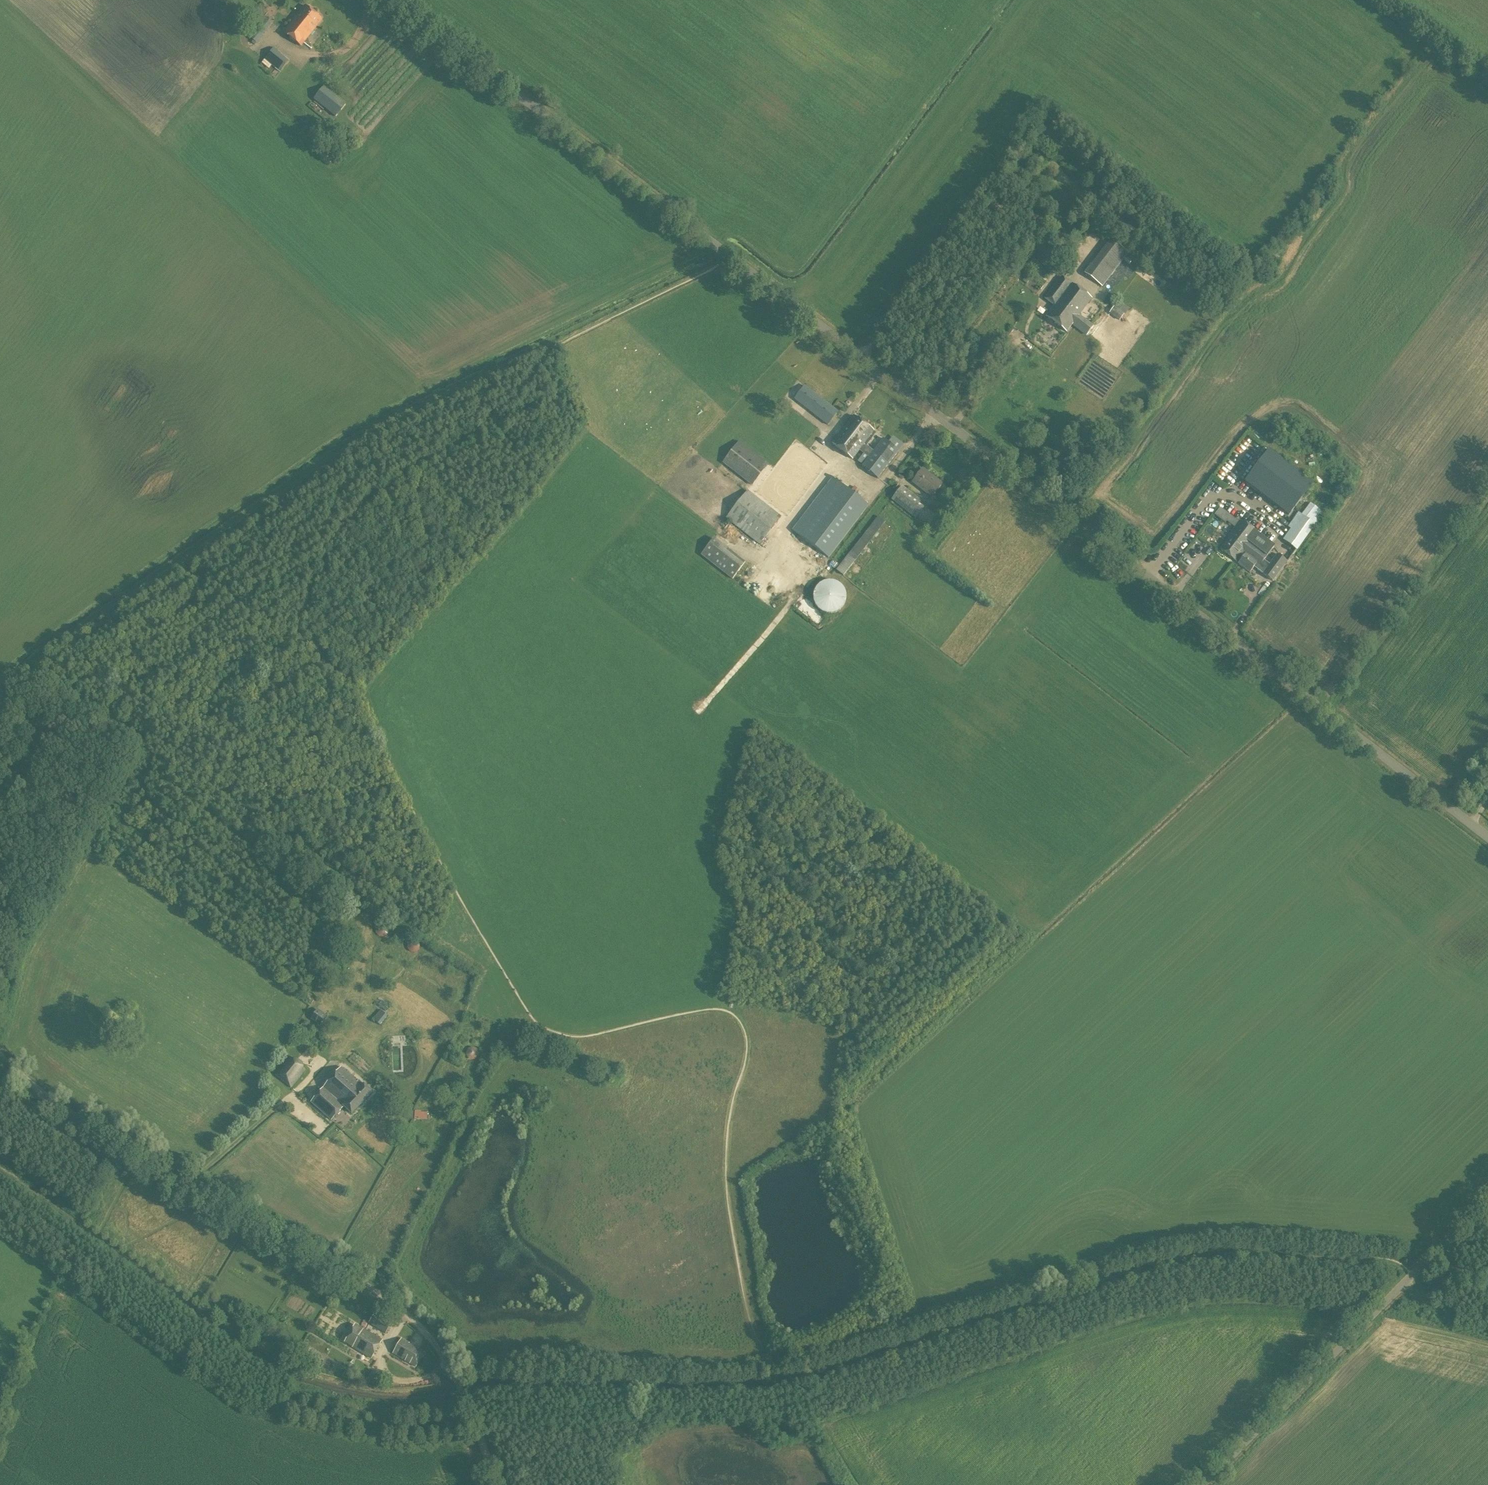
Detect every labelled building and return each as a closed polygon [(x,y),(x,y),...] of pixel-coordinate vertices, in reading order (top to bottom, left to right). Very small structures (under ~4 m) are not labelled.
[(302,46),(324,19),(307,5),(285,32),(302,46)] [(280,72),(289,61),(274,48),(264,59),(264,60),(262,63),(269,69),(272,65),(280,72)] [(336,117),(346,104),(323,86),(313,100),(336,117)] [(330,142),(324,148),(333,158),(340,151),(330,142)] [(1110,239),(1084,273),(1102,287),(1128,253),(1126,251),(1129,247),(1119,240),(1116,243),(1110,239)] [(1278,268),(1283,260),(1270,250),(1264,259),(1278,268)] [(1036,257),(1031,263),(1048,276),(1053,270),(1036,257)] [(1063,276),(1046,298),(1055,305),(1047,316),(1068,331),(1074,324),(1088,335),(1094,326),(1080,315),(1093,298),(1063,276)] [(1119,321),(1124,314),(1114,306),(1109,313),(1119,321)] [(828,425),(839,411),(815,392),(805,385),(795,400),(804,406),(828,425)] [(791,423),(782,415),(772,428),(782,435),(791,423)] [(850,443),(865,423),(855,415),(834,443),(854,459),(860,450),(850,443)] [(850,443),(860,450),(869,457),(863,466),(879,478),(901,450),(884,438),(875,450),(867,445),(876,433),(874,432),(875,431),(865,423),(850,443)] [(784,511),(801,489),(767,463),(739,441),(722,462),(784,511)] [(799,466),(815,480),(829,463),(814,449),(799,466)] [(1269,450),(1244,482),(1247,483),(1288,515),(1313,483),(1269,450)] [(933,497),(943,484),(924,468),(913,482),(933,497)] [(828,558),(869,505),(832,477),(792,530),(828,558)] [(916,519),(926,505),(902,485),(891,499),(916,519)] [(759,545),(781,517),(748,490),(726,518),(759,545)] [(1298,512),(1288,526),(1291,529),(1304,539),(1315,525),(1315,524),(1323,513),(1310,503),(1301,514),(1298,512)] [(843,575),(885,522),(878,516),(836,570),(843,575)] [(1228,538),(1219,550),(1235,561),(1241,553),(1244,556),(1238,564),(1250,573),(1254,568),(1273,581),(1287,562),(1276,554),(1269,564),(1263,560),(1266,557),(1267,557),(1275,547),(1254,531),(1240,520),(1227,537),(1228,538)] [(732,579),(745,562),(714,538),(700,555),(732,579)] [(829,613),(832,613),(835,613),(837,612),(839,610),(841,609),(843,607),(844,604),(845,602),(846,600),(846,597),(846,594),(845,592),(844,589),(843,587),(841,585),(839,584),(837,582),(835,581),(832,581),(829,580),(827,581),(824,581),(822,582),(820,584),(818,585),(816,587),(815,589),(814,592),(813,594),(813,597),(813,600),(814,602),(815,604),(816,607),(818,609),(820,610),(822,612),(824,613),(827,613),(829,613)] [(327,1015),(318,1008),(311,1018),(320,1025),(327,1015)] [(380,1010),(372,1019),(380,1025),(388,1016),(380,1010)] [(292,1087),(305,1070),(289,1057),(276,1075),(292,1087)] [(358,1082),(342,1068),(312,1101),(332,1120),(345,1106),(353,1113),(372,1092),(359,1080),(358,1082)] [(427,1119),(428,1112),(421,1112),(421,1111),(415,1111),(415,1119),(427,1119)] [(385,1332),(390,1324),(375,1315),(370,1323),(385,1332)] [(372,1357),(381,1340),(356,1325),(346,1342),(372,1357)] [(418,1349),(409,1344),(409,1343),(402,1339),(394,1352),(416,1366),(424,1352),(419,1349),(418,1349)] [(305,1353),(303,1362),(315,1365),(318,1355),(306,1353),(305,1353)]
